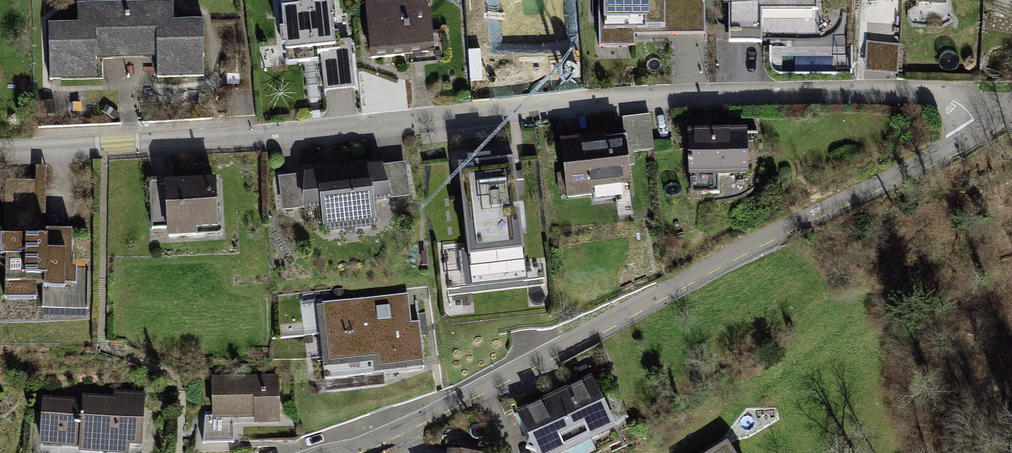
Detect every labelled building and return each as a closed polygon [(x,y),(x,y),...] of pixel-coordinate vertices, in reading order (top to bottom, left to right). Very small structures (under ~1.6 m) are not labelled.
[(551,0),(482,0),(483,40),(552,37),(551,0)] [(601,52),(633,50),(632,39),(667,37),(665,0),(598,0),(601,52)] [(718,52),(757,52),(757,20),(812,18),(812,0),(717,0),(718,52)] [(873,4),(944,9),(945,0),(873,0),(873,4)] [(334,1),(280,5),(284,62),(325,59),(327,91),(356,89),(353,47),(338,48),(334,1)] [(172,2),(79,4),(79,24),(50,24),(51,79),(53,79),(53,77),(95,76),(94,51),(158,50),(158,77),(203,75),(203,21),(173,21),(172,2)] [(430,5),(362,11),(367,66),(435,60),(430,5)] [(564,145),(568,209),(633,206),(630,157),(657,156),(655,117),(623,119),(625,141),(564,145)] [(690,193),(750,191),(748,138),(688,140),(690,193)] [(511,164),(454,170),(468,287),(525,280),(511,164)] [(410,204),(407,167),(285,177),(288,218),(323,215),(324,236),(377,232),(375,207),(410,204)] [(217,187),(159,188),(161,253),(219,252),(217,187)] [(69,323),(66,233),(2,235),(5,325),(69,323)] [(408,300),(321,309),(329,386),(425,376),(420,330),(411,331),(408,300)] [(280,382),(212,380),(211,425),(279,427),(280,382)] [(590,380),(513,416),(531,452),(563,452),(613,429),(590,380)] [(44,395),(41,452),(52,452),(149,452),(152,400),(44,395)]
